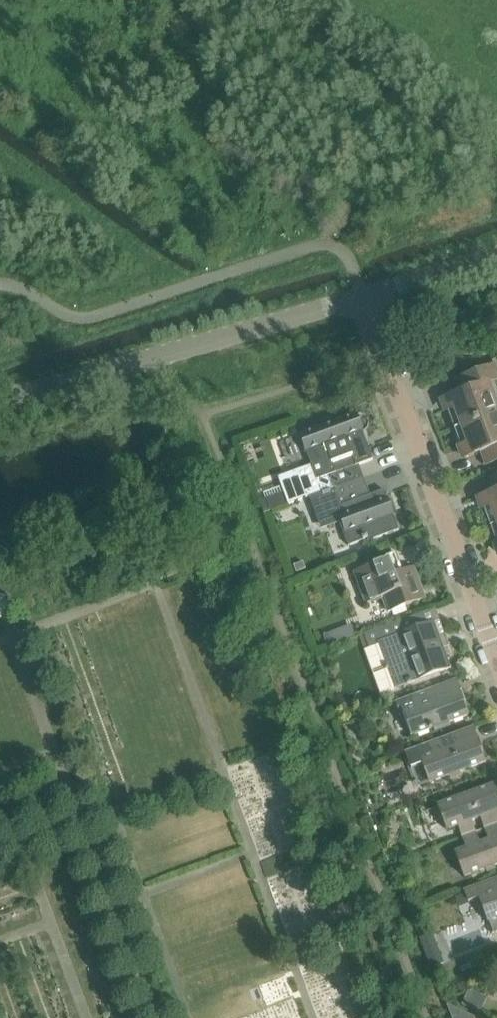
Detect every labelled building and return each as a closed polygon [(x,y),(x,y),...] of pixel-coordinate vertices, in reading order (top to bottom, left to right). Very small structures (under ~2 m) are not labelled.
[(496,414),(496,407),(489,386),(496,383),(496,367),(496,366),(455,381),(460,395),(443,401),(447,412),(454,409),(461,427),(496,414)] [(461,427),(468,445),(460,448),(464,459),(481,453),(486,466),(496,462),(496,414),(461,427)] [(265,514),(315,496),(317,495),(333,489),(357,480),(353,468),(373,461),(363,432),(361,433),(354,415),(300,435),(312,466),(279,478),(288,505),(271,511),(267,499),(260,502),(265,514)] [(491,479),(496,492),(479,499),(483,510),(491,507),(496,524),(496,477),(491,479)] [(317,495),(319,501),(328,526),(339,522),(349,547),(367,540),(368,542),(399,531),(384,491),(364,498),(357,480),(333,489),(317,495)] [(383,598),(389,613),(425,600),(414,569),(402,573),(395,555),(380,560),(382,563),(355,573),(366,604),(383,598)] [(388,671),(395,690),(451,669),(434,622),(420,627),(416,616),(365,635),(370,649),(379,646),(386,666),(384,667),(386,672),(388,671)] [(411,697),(415,708),(404,712),(413,737),(469,716),(456,680),(411,697)] [(428,744),(433,755),(421,759),(430,784),(486,763),(473,727),(428,744)] [(463,838),(496,825),(496,792),(495,785),(438,806),(447,831),(459,826),(463,838)] [(463,838),(467,849),(456,853),(465,877),(496,865),(496,825),(463,838)] [(479,898),(488,922),(496,919),(496,878),(469,889),(473,900),(479,898)]
